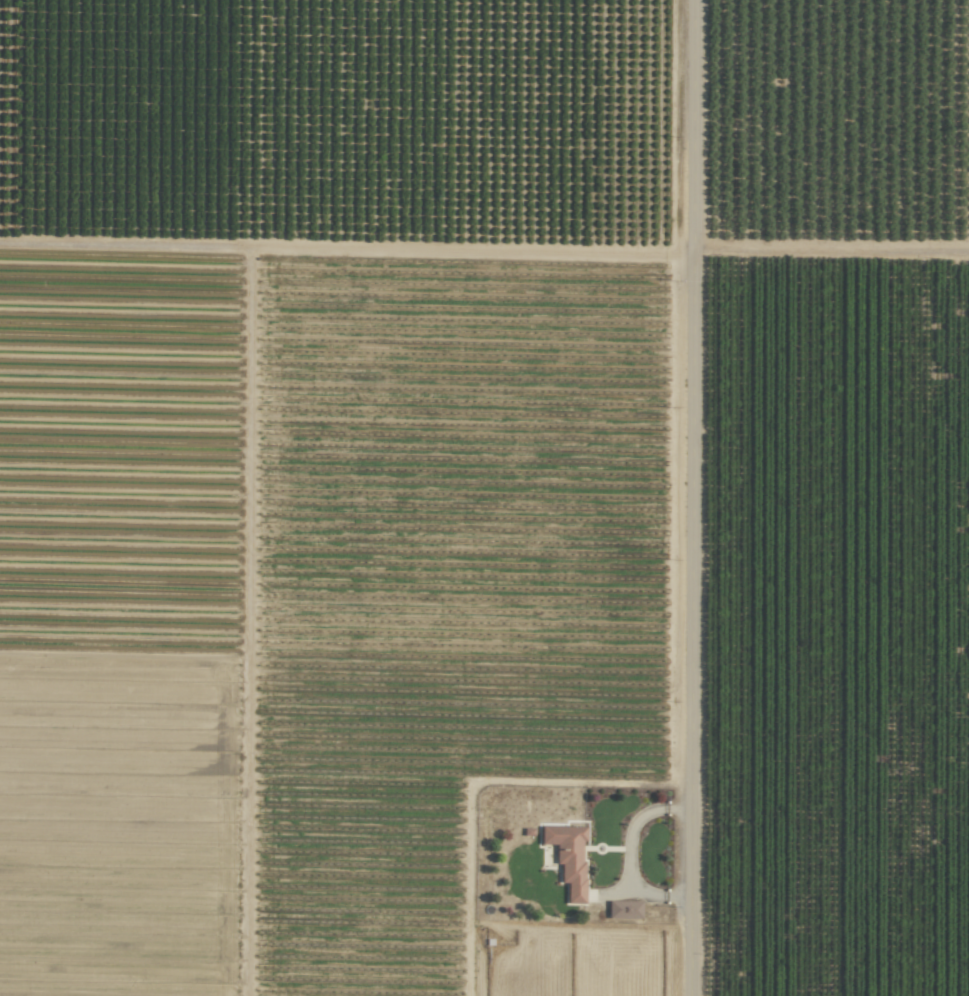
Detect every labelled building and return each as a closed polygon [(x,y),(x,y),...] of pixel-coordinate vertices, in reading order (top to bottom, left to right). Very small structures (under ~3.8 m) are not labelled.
[(586,827),(541,826),(540,843),(556,844),(555,863),(560,864),(560,882),(567,882),(566,903),(584,903),(585,861),(581,861),(582,840),(586,840),(586,827)] [(641,901),(608,900),(608,918),(641,918),(641,901)]
